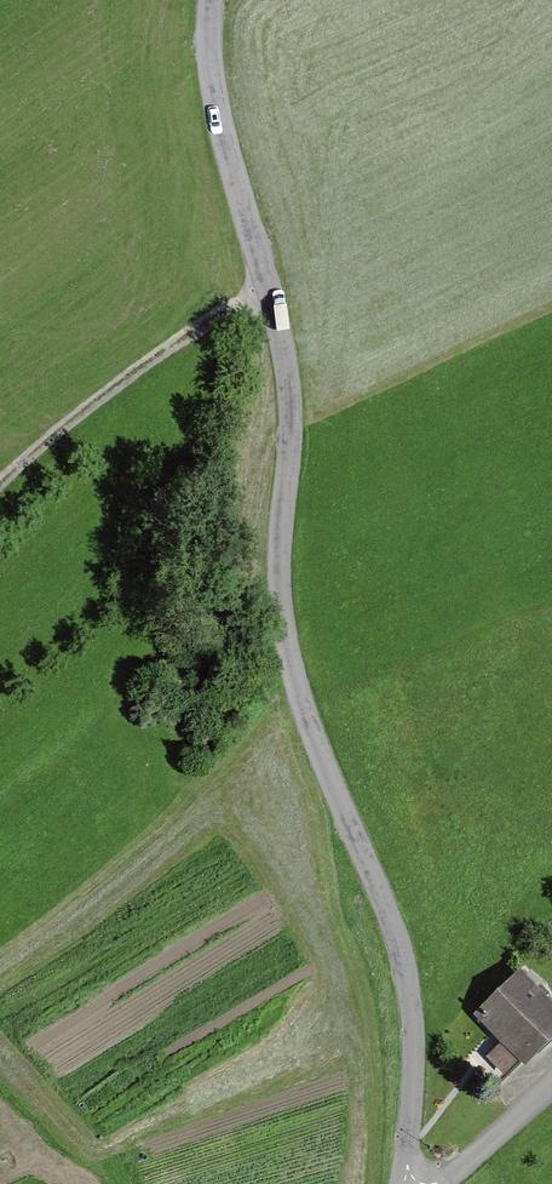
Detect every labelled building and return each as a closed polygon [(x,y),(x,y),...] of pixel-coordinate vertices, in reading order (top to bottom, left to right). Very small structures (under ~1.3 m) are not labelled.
[(508,980),(466,1025),(512,1067),(551,1025),(551,1021),(508,980)]
